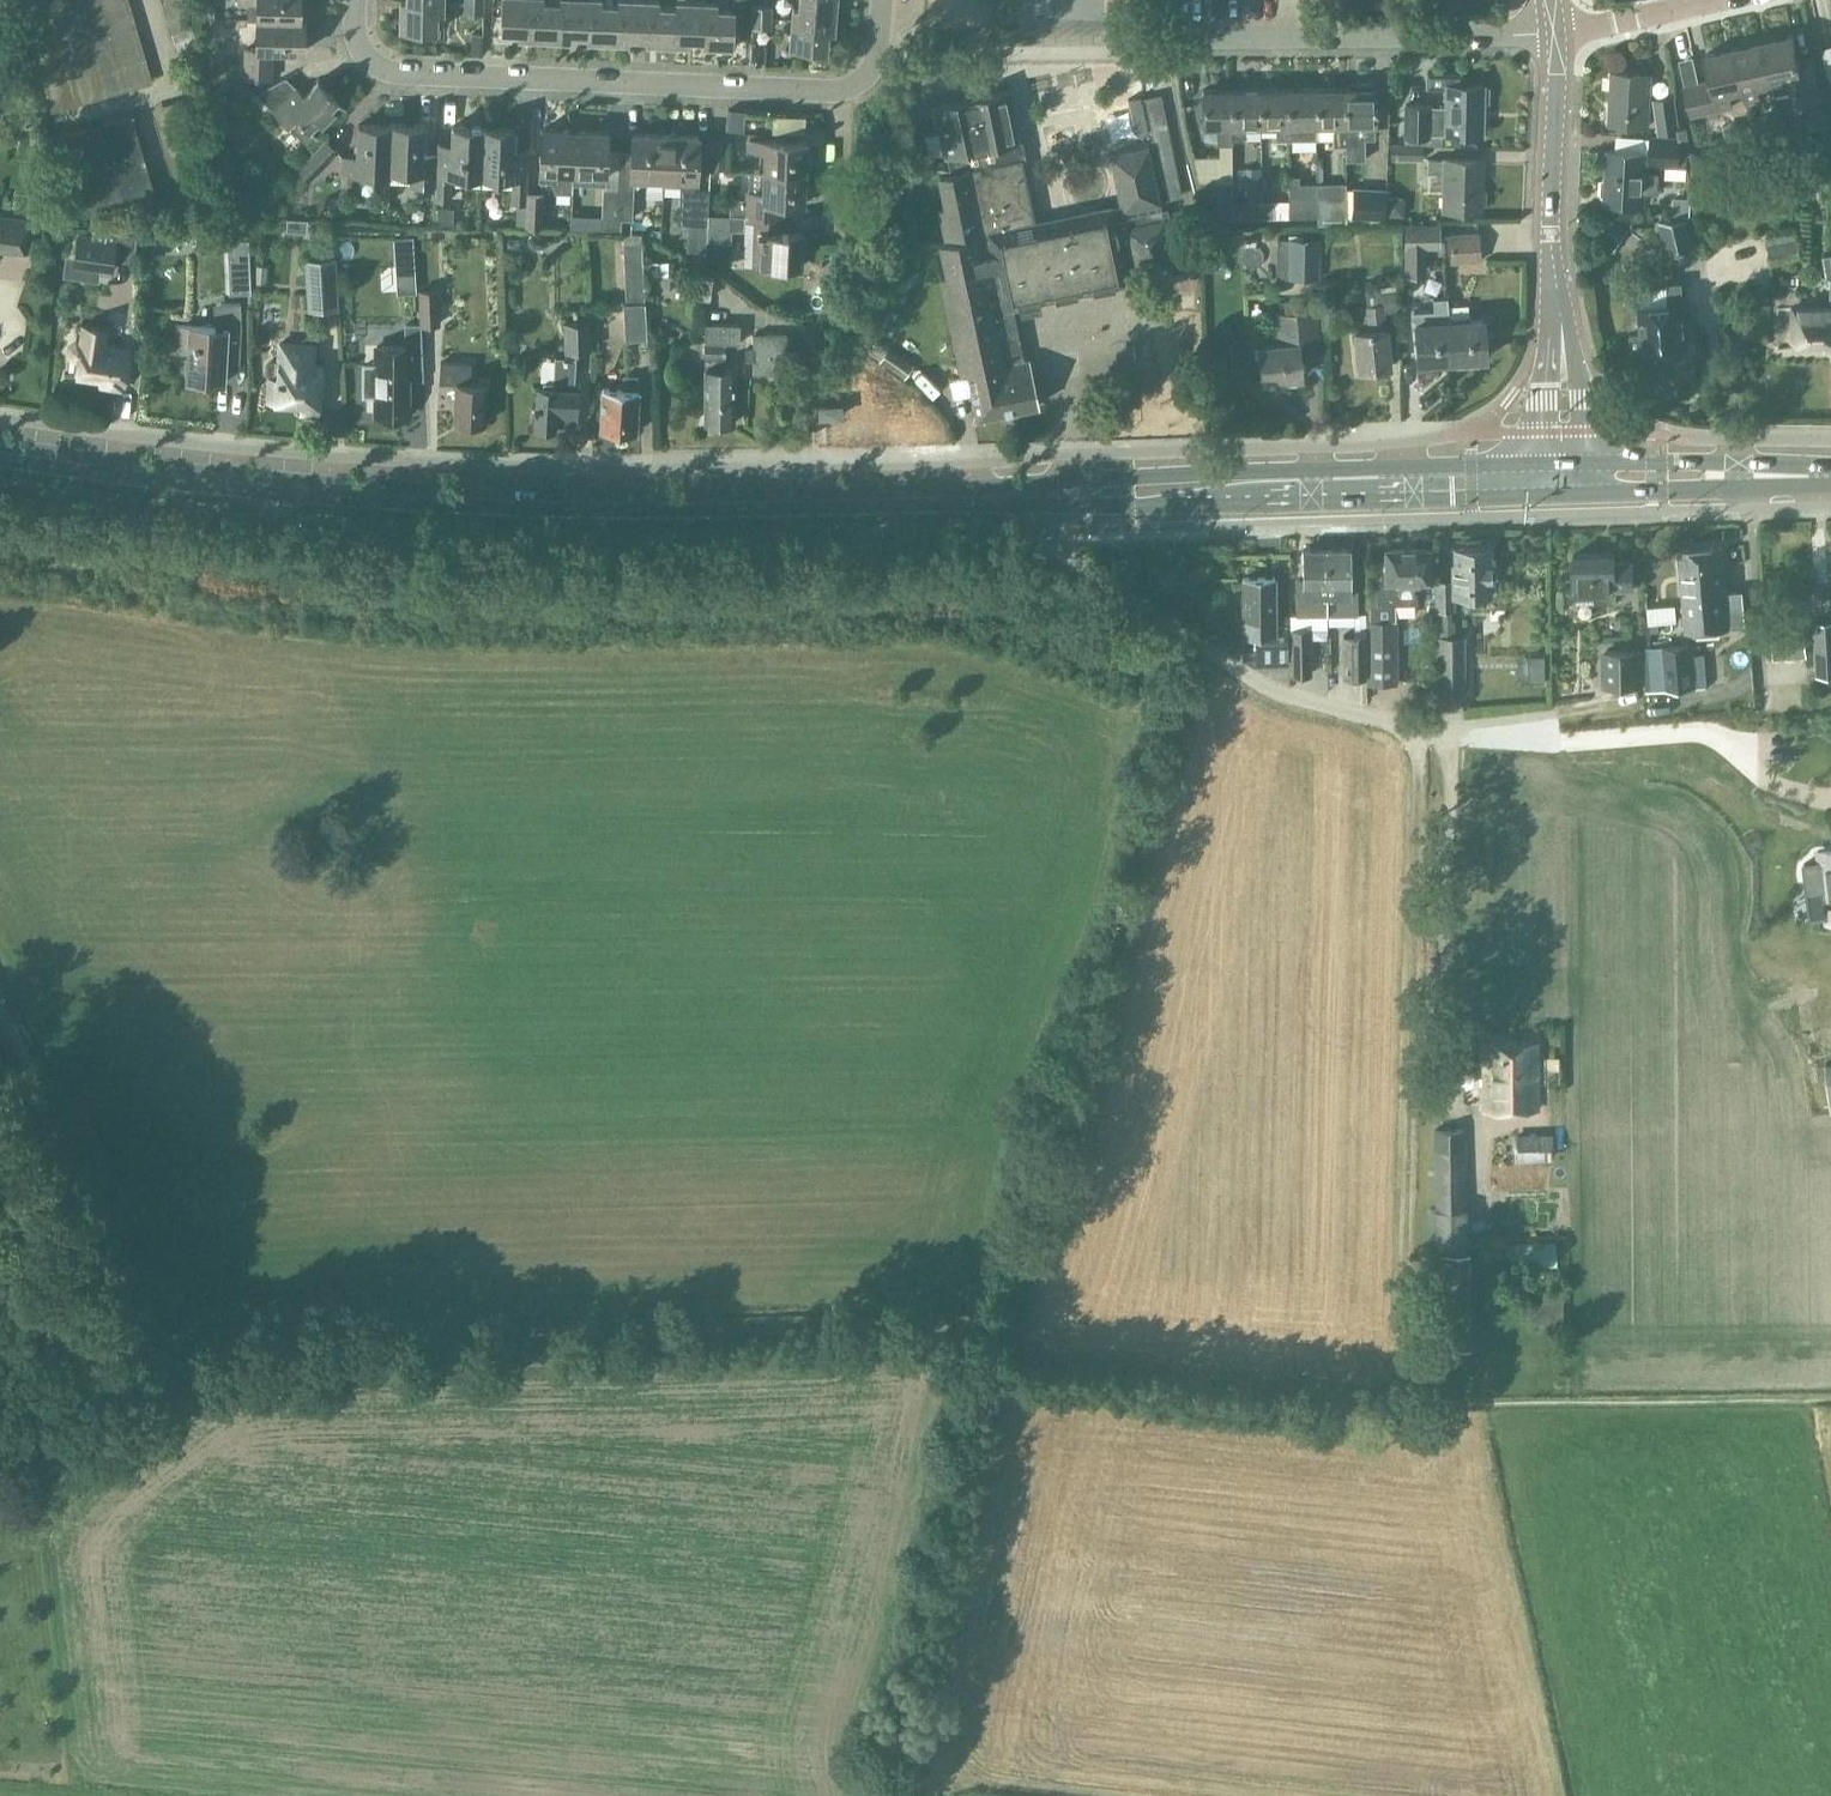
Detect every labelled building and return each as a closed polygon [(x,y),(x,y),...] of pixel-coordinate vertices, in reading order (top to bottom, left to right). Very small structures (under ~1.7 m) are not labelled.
[(299,23),(300,0),(238,0),(238,6),(258,6),(257,21),(299,23)] [(530,0),(501,0),(499,34),(517,34),(516,40),(529,40),(530,0)] [(529,40),(558,41),(559,5),(542,4),(543,0),(530,0),(529,40)] [(559,5),(558,41),(569,42),(570,36),(587,37),(588,0),(587,0),(559,0),(559,5)] [(588,0),(587,37),(587,42),(616,43),(617,7),(600,7),(601,0),(588,0)] [(675,9),(674,46),(686,46),(686,40),(702,41),(704,4),(689,4),(689,0),(675,0),(675,9)] [(791,19),(833,22),(835,0),(798,0),(797,7),(792,7),(791,19)] [(617,7),(616,43),(627,43),(627,38),(645,39),(647,2),(619,1),(619,7),(617,7)] [(443,3),(406,2),(400,2),(399,32),(436,33),(436,15),(442,15),(443,3)] [(647,2),(645,39),(645,45),(674,46),(675,9),(658,8),(658,3),(647,2)] [(465,4),(464,15),(483,15),(483,4),(465,4)] [(704,4),(702,41),(702,46),(732,47),(733,31),(746,31),(746,11),(714,10),(715,4),(704,4)] [(752,18),(771,18),(771,8),(752,7),(752,18)] [(218,16),(218,39),(242,39),(243,17),(218,16)] [(771,18),(752,18),(752,29),(770,29),(771,18)] [(833,22),(791,19),(789,48),(825,51),(827,34),(832,34),(833,22)] [(304,23),(299,23),(257,21),(256,52),(244,51),(243,79),(268,80),(269,53),(303,54),(304,23)] [(1778,99),(1793,96),(1822,89),(1815,60),(1801,63),(1795,36),(1766,43),(1775,85),(1778,99)] [(1775,85),(1766,43),(1737,49),(1746,91),(1749,105),(1763,102),(1760,88),(1775,85)] [(1715,82),(1701,85),(1707,114),(1735,108),(1732,95),(1746,91),(1737,49),(1709,55),(1715,82)] [(913,68),(914,78),(927,77),(927,67),(913,68)] [(265,85),(256,94),(306,142),(343,104),(318,80),(304,95),(284,75),(265,85)] [(1613,75),(1611,105),(1608,106),(1607,118),(1610,119),(1610,126),(1648,128),(1651,77),(1613,75)] [(236,97),(252,92),(249,83),(233,88),(236,97)] [(1707,114),(1701,85),(1687,88),(1693,117),(1707,114)] [(1360,125),(1376,125),(1375,86),(1358,86),(1358,91),(1346,91),(1347,146),(1347,160),(1366,160),(1365,139),(1360,139),(1360,125)] [(1448,110),(1432,109),(1432,107),(1408,106),(1408,138),(1432,138),(1432,136),(1448,136),(1486,137),(1487,104),(1491,104),(1492,90),(1487,90),(1487,88),(1449,86),(1448,110)] [(966,97),(935,103),(946,155),(948,154),(951,171),(938,174),(945,206),(939,207),(946,240),(939,241),(946,274),(940,275),(961,372),(967,371),(1024,360),(1013,306),(1018,305),(1020,311),(1041,306),(1040,301),(1128,282),(1124,264),(1133,262),(1134,264),(1171,256),(1160,202),(1166,201),(1154,144),(1110,153),(1121,205),(1112,207),(1111,205),(1036,221),(1022,156),(1020,157),(1017,140),(1019,140),(1008,88),(976,95),(977,99),(967,101),(966,97)] [(1262,91),(1233,92),(1234,126),(1234,140),(1244,140),(1244,126),(1262,126),(1262,91)] [(1290,138),(1290,91),(1262,91),(1262,126),(1278,126),(1278,139),(1290,138)] [(1318,91),(1290,91),(1290,138),(1290,140),(1319,140),(1318,91)] [(1346,91),(1318,91),(1319,140),(1334,140),(1334,146),(1347,146),(1346,91)] [(1234,126),(1233,92),(1206,92),(1206,127),(1219,127),(1219,145),(1234,145),(1234,140),(1234,126)] [(1128,99),(1136,136),(1150,133),(1142,96),(1128,99)] [(1680,132),(1679,128),(1675,98),(1656,101),(1661,135),(1680,132)] [(219,129),(231,122),(224,111),(212,118),(219,129)] [(156,196),(133,115),(60,137),(83,217),(156,196)] [(392,125),(392,127),(390,171),(412,171),(411,185),(436,186),(438,156),(423,155),(425,127),(392,125)] [(390,171),(392,127),(359,126),(358,157),(343,157),(342,173),(389,175),(390,171)] [(438,151),(438,156),(436,186),(436,198),(450,199),(451,175),(482,176),(484,129),(453,127),(452,151),(438,151)] [(484,129),(482,176),(512,177),(511,201),(527,202),(528,193),(529,154),(514,154),(515,130),(484,129)] [(573,184),(576,132),(542,130),(539,182),(553,182),(556,192),(573,193),(573,184)] [(608,133),(576,132),(573,184),(606,186),(606,184),(608,133)] [(633,134),(631,184),(664,185),(665,178),(667,135),(633,134)] [(665,178),(664,185),(681,186),(680,223),(708,224),(709,191),(694,190),(694,185),(699,185),(700,136),(667,135),(665,178)] [(729,138),(712,137),(710,169),(728,170),(729,138)] [(1652,138),(1651,154),(1651,164),(1679,166),(1680,140),(1652,138)] [(764,171),(806,172),(807,142),(750,140),(749,150),(765,150),(764,171)] [(309,182),(338,153),(326,142),(298,171),(309,182)] [(1394,145),(1393,160),(1425,161),(1425,146),(1394,145)] [(1646,154),(1609,152),(1607,180),(1603,181),(1602,196),(1606,198),(1606,204),(1644,206),(1645,192),(1658,192),(1659,174),(1646,173),(1645,173),(1646,154)] [(1313,183),(1313,158),(1298,159),(1298,183),(1313,183)] [(1447,161),(1430,161),(1430,175),(1446,176),(1446,212),(1483,213),(1483,208),(1488,207),(1489,192),(1484,191),(1485,162),(1447,161)] [(1248,168),(1247,200),(1261,200),(1261,168),(1248,168)] [(731,198),(731,215),(778,217),(779,202),(804,203),(806,172),(764,171),(763,192),(747,191),(747,199),(731,198)] [(1235,180),(1203,180),(1212,216),(1215,218),(1235,218),(1235,181),(1235,180)] [(1347,205),(1347,217),(1385,219),(1387,190),(1371,189),(1371,192),(1353,191),(1352,205),(1347,205)] [(618,200),(618,190),(601,190),(599,228),(616,228),(617,219),(618,200)] [(618,190),(618,200),(633,200),(633,191),(618,190)] [(528,193),(527,202),(526,227),(542,228),(543,194),(528,193)] [(1301,201),(1288,201),(1289,218),(1319,217),(1318,205),(1318,200),(1301,201)] [(1249,218),(1261,218),(1261,201),(1248,202),(1249,218)] [(1274,218),(1274,201),(1261,201),(1261,218),(1274,218)] [(1274,201),(1274,218),(1289,218),(1288,201),(1274,201)] [(1347,205),(1318,205),(1319,217),(1319,224),(1347,224),(1347,217),(1347,205)] [(731,215),(730,230),(745,230),(744,265),(802,268),(803,233),(778,232),(778,217),(731,215)] [(28,254),(33,223),(0,217),(0,249),(28,254)] [(1689,219),(1660,222),(1668,254),(1696,249),(1689,219)] [(1441,249),(1441,224),(1405,224),(1405,254),(1428,254),(1428,249),(1441,249)] [(1767,235),(1773,264),(1802,257),(1796,229),(1767,235)] [(73,269),(114,275),(119,238),(78,232),(73,269)] [(1481,261),(1479,234),(1451,236),(1452,263),(1481,261)] [(154,237),(155,253),(166,252),(166,236),(154,237)] [(414,236),(394,237),(396,268),(416,267),(414,236)] [(1289,248),(1289,278),(1319,278),(1319,239),(1278,239),(1278,248),(1289,248)] [(230,242),(232,292),(251,291),(249,241),(230,242)] [(858,268),(867,254),(864,248),(847,248),(846,249),(856,269),(858,268)] [(623,250),(624,269),(643,268),(642,249),(623,250)] [(305,260),(308,311),(340,309),(337,258),(305,260)] [(675,295),(710,300),(714,273),(680,267),(675,295)] [(1365,288),(1367,308),(1370,332),(1356,334),(1360,372),(1392,369),(1388,329),(1386,330),(1384,313),(1400,311),(1398,285),(1365,288)] [(1640,309),(1642,333),(1630,334),(1632,353),(1688,349),(1683,286),(1669,287),(1671,303),(1657,304),(1658,308),(1640,309)] [(422,324),(441,324),(440,290),(420,291),(422,324)] [(1434,312),(1414,313),(1417,362),(1418,362),(1418,366),(1438,365),(1438,361),(1451,360),(1449,317),(1448,299),(1433,300),(1434,312)] [(227,327),(177,325),(176,345),(190,345),(188,381),(226,383),(228,348),(243,349),(244,329),(242,303),(216,304),(217,320),(226,319),(227,327)] [(648,340),(646,304),(625,305),(627,341),(648,340)] [(1795,342),(1807,342),(1811,346),(1827,346),(1827,350),(1830,350),(1830,309),(1795,309),(1795,342)] [(1264,382),(1303,378),(1299,343),(1318,342),(1315,310),(1275,314),(1278,346),(1260,347),(1264,382)] [(363,352),(364,314),(342,314),(341,351),(363,352)] [(1469,315),(1449,317),(1451,360),(1457,360),(1458,364),(1479,362),(1480,358),(1486,358),(1484,319),(1469,320),(1469,315)] [(591,351),(590,321),(565,322),(567,352),(591,351)] [(130,350),(104,346),(107,329),(85,325),(82,343),(76,342),(71,346),(69,355),(74,360),(79,361),(77,376),(101,379),(100,385),(120,388),(121,383),(125,384),(130,350)] [(706,325),(705,424),(735,424),(735,371),(726,371),(726,345),(740,345),(741,326),(706,325)] [(409,418),(409,380),(423,380),(421,326),(406,326),(406,348),(377,348),(377,367),(364,367),(364,397),(377,397),(377,418),(382,418),(385,419),(394,419),(398,418),(409,418)] [(796,394),(796,367),(788,367),(788,336),(753,336),(754,349),(747,349),(747,361),(754,361),(754,375),(783,374),(783,380),(784,380),(785,395),(796,394)] [(302,410),(319,411),(323,365),(314,364),(315,346),(281,343),(280,360),(273,360),(267,364),(267,373),(271,378),(269,400),(303,403),(302,410)] [(889,349),(881,361),(905,378),(913,365),(889,349)] [(544,381),(544,389),(539,389),(538,412),(535,412),(534,425),(537,425),(537,427),(556,428),(557,424),(576,425),(578,391),(575,391),(577,360),(557,359),(555,382),(544,381)] [(1024,360),(967,371),(977,417),(1039,404),(1031,369),(1029,359),(1024,360)] [(486,424),(488,384),(471,383),(471,364),(441,363),(440,383),(457,384),(455,422),(469,423),(472,427),(480,428),(484,424),(486,424)] [(625,378),(624,390),(604,389),(602,431),(605,431),(605,435),(619,435),(619,432),(637,433),(640,379),(625,378)] [(822,418),(841,417),(840,407),(821,408),(822,418)] [(1743,593),(1727,594),(1723,546),(1679,550),(1686,631),(1745,627),(1743,593)] [(1436,580),(1437,620),(1451,619),(1451,610),(1456,610),(1455,594),(1491,594),(1491,548),(1456,549),(1456,566),(1451,566),(1451,580),(1436,580)] [(1327,614),(1327,549),(1303,549),(1304,580),(1297,580),(1298,614),(1327,614)] [(1350,549),(1327,549),(1327,614),(1358,614),(1357,579),(1350,579),(1350,549)] [(1377,581),(1377,604),(1418,604),(1417,581),(1431,581),(1431,550),(1387,550),(1387,580),(1377,581)] [(1633,590),(1633,563),(1616,563),(1616,555),(1575,555),(1575,603),(1617,603),(1617,591),(1633,590)] [(1289,663),(1289,627),(1277,627),(1277,577),(1244,578),(1245,659),(1257,664),(1289,663)] [(1543,596),(1542,581),(1526,582),(1528,597),(1543,596)] [(1675,606),(1648,608),(1649,623),(1676,621),(1675,606)] [(1815,622),(1818,675),(1830,675),(1830,621),(1815,622)] [(1396,622),(1381,622),(1372,622),(1367,622),(1367,635),(1368,678),(1367,685),(1397,685),(1396,622)] [(1292,629),(1293,676),(1313,676),(1312,629),(1292,629)] [(1788,632),(1772,633),(1774,658),(1790,657),(1788,632)] [(1343,635),(1344,678),(1366,678),(1366,634),(1343,635)] [(1464,700),(1464,639),(1437,639),(1438,664),(1438,700),(1464,700)] [(1534,666),(1548,666),(1548,642),(1534,642),(1534,666)] [(1663,690),(1697,688),(1694,644),(1647,647),(1651,692),(1663,691),(1663,690)] [(1642,651),(1605,652),(1601,652),(1602,686),(1643,686),(1642,651)] [(1803,863),(1807,893),(1826,890),(1827,901),(1825,901),(1826,906),(1828,906),(1829,917),(1829,920),(1830,920),(1830,850),(1821,852),(1822,861),(1803,863)] [(1441,1041),(1441,1029),(1427,1028),(1426,1040),(1441,1041)] [(1820,1091),(1830,1090),(1830,1041),(1814,1043),(1820,1091)] [(1537,1042),(1483,1042),(1484,1111),(1538,1111),(1537,1042)] [(1434,1130),(1435,1178),(1464,1177),(1463,1129),(1434,1130)] [(1515,1161),(1555,1160),(1553,1135),(1515,1136),(1515,1161)] [(1465,1198),(1436,1199),(1436,1209),(1429,1209),(1430,1249),(1466,1248),(1465,1198)] [(1558,1266),(1557,1243),(1499,1245),(1500,1269),(1558,1266)] [(1433,1349),(1471,1349),(1471,1252),(1433,1252),(1433,1349)] [(1531,1323),(1565,1322),(1564,1291),(1539,1291),(1539,1304),(1518,1304),(1518,1316),(1531,1315),(1531,1323)]
